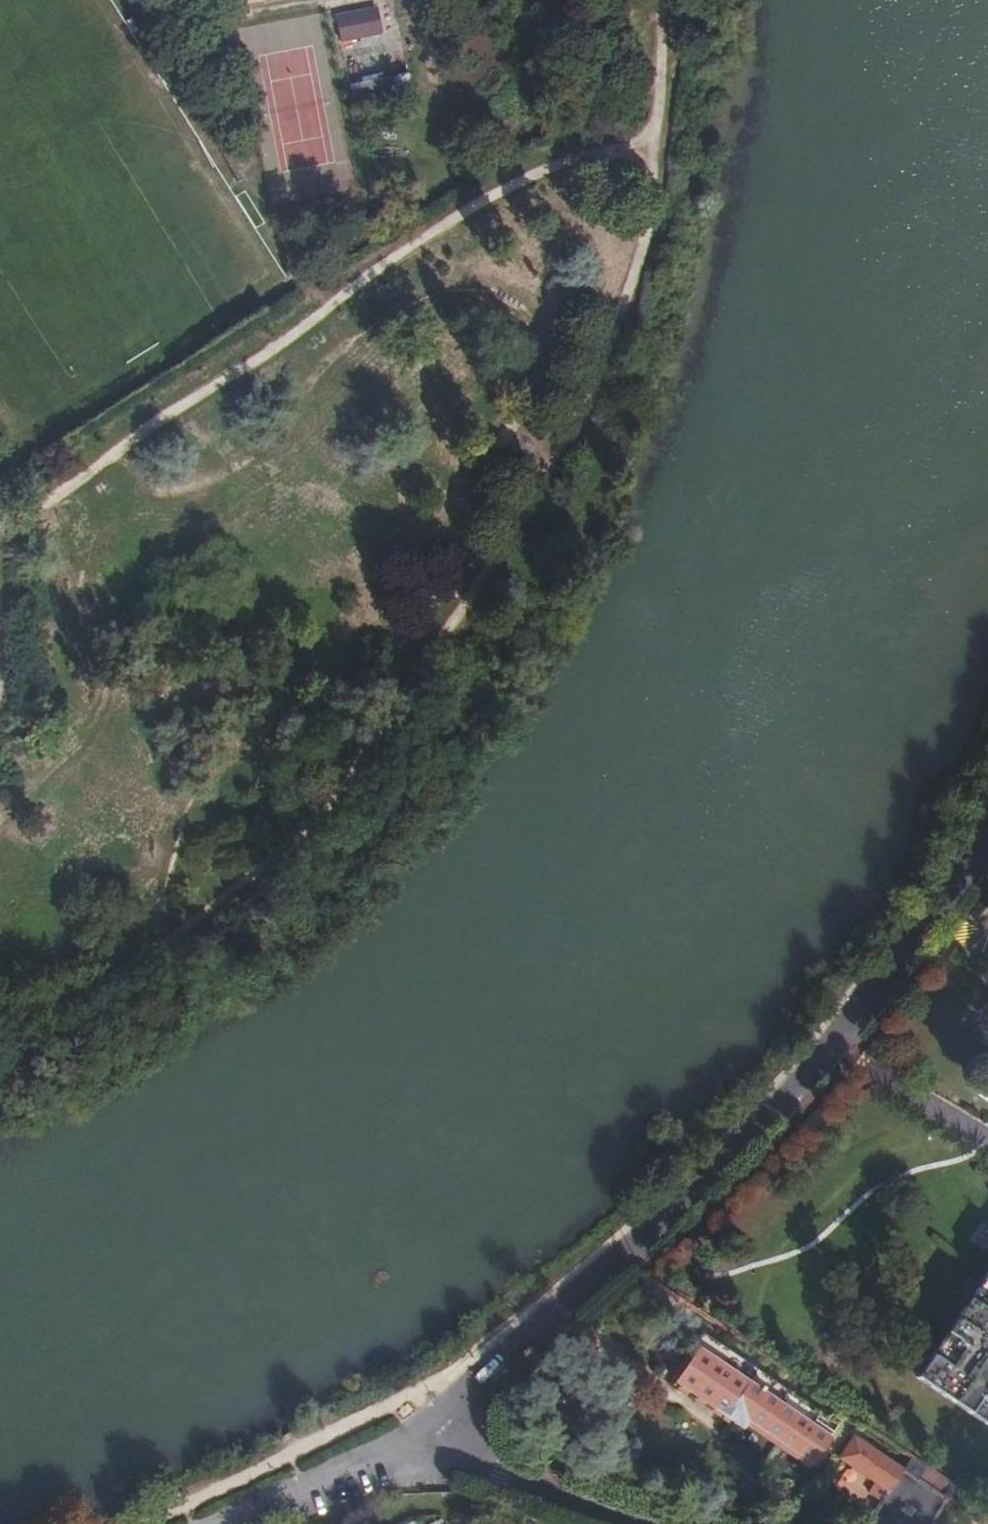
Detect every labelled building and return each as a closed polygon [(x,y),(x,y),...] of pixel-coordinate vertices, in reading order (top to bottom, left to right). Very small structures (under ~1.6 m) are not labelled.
[(334,13),(338,42),(381,37),(377,8),(334,13)] [(382,100),(410,95),(406,75),(378,81),(382,100)] [(919,1377),(986,1422),(987,1419),(987,1271),(919,1377)] [(837,1427),(706,1337),(675,1381),(741,1428),(748,1419),(812,1464),(837,1427)] [(913,1460),(903,1473),(854,1439),(841,1459),(888,1492),(871,1516),(882,1523),(930,1523),(945,1502),(954,1488),(913,1460)]
